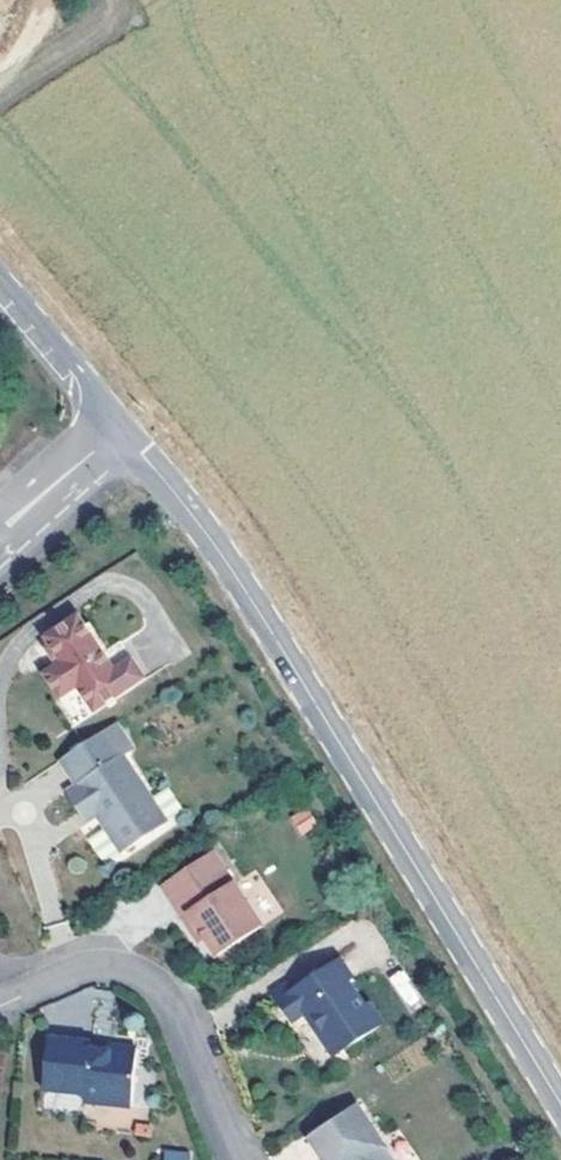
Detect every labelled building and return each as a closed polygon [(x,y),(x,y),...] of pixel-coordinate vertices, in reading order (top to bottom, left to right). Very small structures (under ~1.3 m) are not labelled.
[(97,658),(72,620),(40,642),(57,666),(40,677),(57,703),(74,692),(90,716),(141,681),(116,645),(97,658)] [(131,752),(114,726),(58,763),(75,789),(66,795),(78,814),(87,807),(119,855),(165,824),(121,758),(131,752)] [(261,930),(213,856),(168,885),(204,942),(215,959),(261,930)] [(204,942),(168,885),(161,890),(198,946),(204,942)] [(352,983),(340,964),(298,992),(293,985),(275,997),(291,1023),(303,1015),(332,1059),(381,1027),(368,1008),(363,1011),(348,986),(352,983)] [(409,1012),(424,1004),(403,968),(388,976),(409,1012)] [(107,1055),(90,1053),(90,1047),(49,1042),(43,1093),(84,1097),(84,1105),(130,1109),(137,1052),(108,1049),(107,1055)] [(358,1108),(308,1141),(320,1159),(392,1159),(358,1108)] [(190,1152),(164,1148),(162,1159),(189,1159),(190,1152)]
